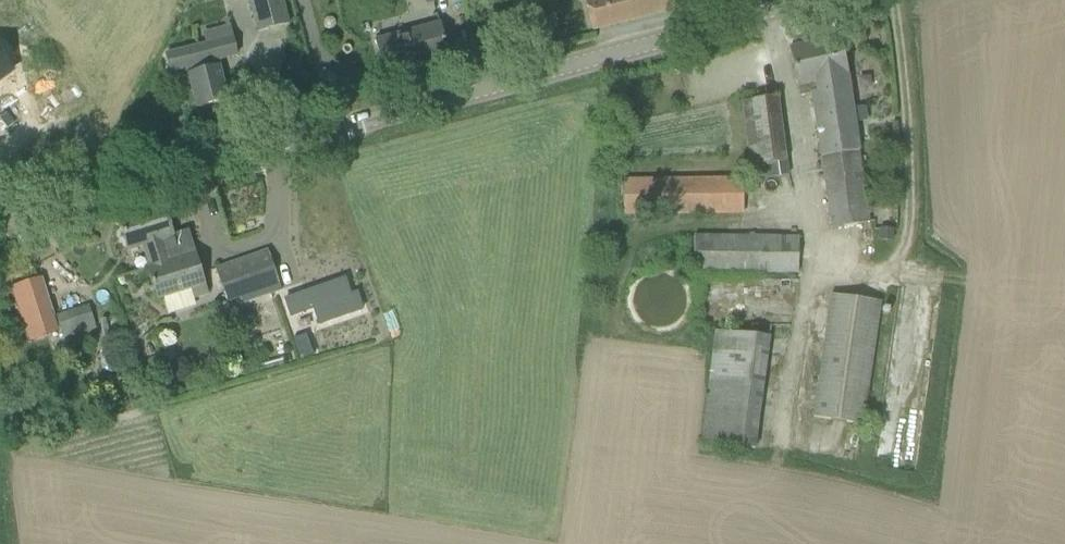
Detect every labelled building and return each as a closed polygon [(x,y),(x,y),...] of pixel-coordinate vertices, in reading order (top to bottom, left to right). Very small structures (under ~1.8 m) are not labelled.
[(284,0),(250,0),(257,33),(290,25),(284,0)] [(593,30),(675,9),(672,0),(585,0),(593,30)] [(385,74),(448,57),(440,23),(376,40),(385,74)] [(186,76),(190,75),(198,108),(227,101),(218,68),(222,67),(220,61),(237,57),(230,25),(202,33),(205,43),(164,54),(169,74),(185,70),(186,76)] [(832,228),(870,223),(848,74),(840,37),(789,49),(798,86),(801,97),(812,94),(832,228)] [(10,73),(0,59),(0,81),(10,73)] [(753,181),(780,177),(788,176),(786,162),(777,97),(743,101),(753,181)] [(623,214),(744,213),(743,180),(623,181),(623,214)] [(153,267),(171,261),(164,240),(174,237),(174,235),(165,205),(118,219),(128,251),(147,245),(153,267)] [(880,241),(892,241),(893,230),(881,230),(880,241)] [(164,240),(171,261),(153,267),(148,268),(157,300),(191,289),(194,299),(208,294),(196,254),(189,231),(174,235),(174,237),(164,240)] [(798,273),(799,238),(694,236),(693,272),(798,273)] [(215,270),(223,290),(229,309),(283,292),(269,251),(215,270)] [(327,277),(284,293),(289,309),(296,306),(302,323),(361,302),(355,285),(333,293),(327,277)] [(11,289),(28,342),(58,332),(41,279),(11,289)] [(863,425),(881,302),(831,295),(813,418),(863,425)] [(90,307),(56,318),(62,338),(96,328),(90,307)] [(755,449),(768,338),(717,332),(703,443),(755,449)] [(307,335),(293,339),(300,360),(314,356),(307,335)]
